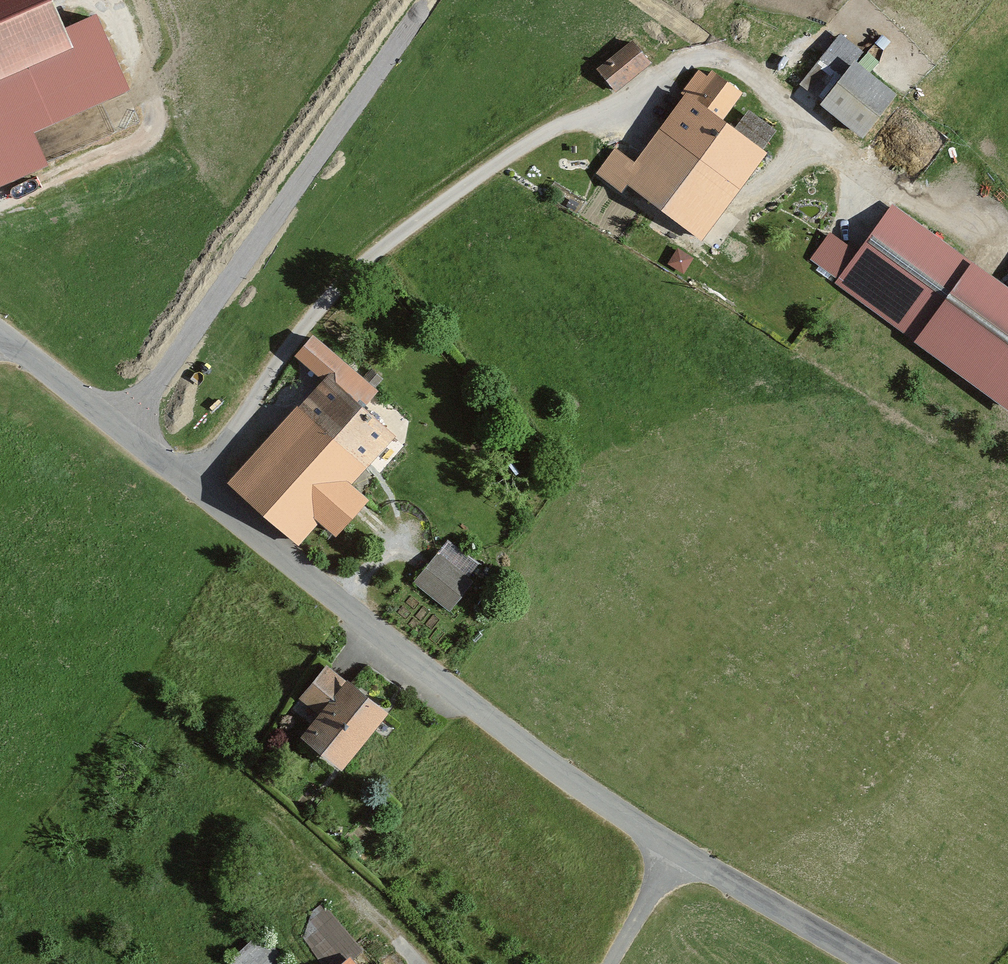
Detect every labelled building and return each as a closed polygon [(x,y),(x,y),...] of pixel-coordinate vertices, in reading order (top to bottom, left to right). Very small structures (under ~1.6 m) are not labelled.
[(53,0),(0,0),(0,187),(49,165),(35,132),(130,91),(97,14),(65,28),(53,0)] [(617,89),(654,59),(635,34),(597,64),(617,89)] [(885,70),(841,38),(804,89),(872,139),(901,99),(877,81),(885,70)] [(707,72),(688,98),(639,164),(618,149),(601,173),(700,245),(708,234),(722,244),(741,217),(728,208),(780,137),(748,114),(737,129),(726,121),(743,98),(707,72)] [(896,207),(844,280),(1007,396),(1007,287),(896,207)] [(404,417),(314,339),(297,358),(322,379),(230,484),(302,547),(321,525),(337,538),(370,500),(357,488),(400,439),(391,431),(404,417)] [(481,574),(445,548),(417,587),(453,613),(481,574)] [(388,711),(330,667),(305,699),(323,713),(303,739),(343,770),(388,711)] [(347,954),(334,944),(322,959),(328,963),(339,963),(347,954)]
